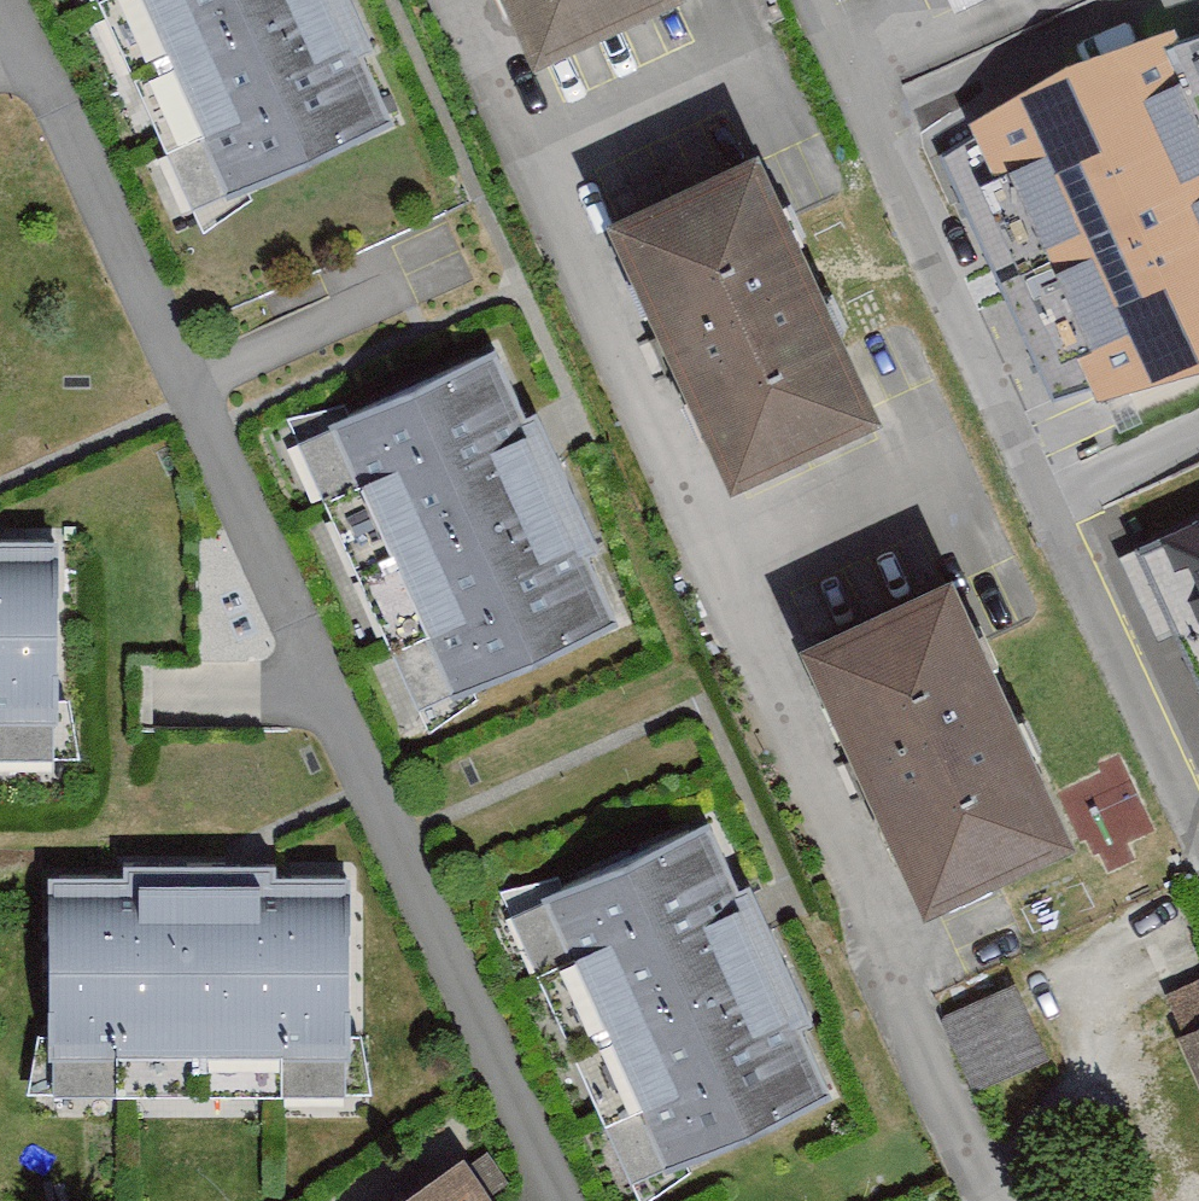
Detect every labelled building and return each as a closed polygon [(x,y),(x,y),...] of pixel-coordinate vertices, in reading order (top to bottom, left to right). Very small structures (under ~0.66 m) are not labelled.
[(336,0),(143,0),(236,200),(395,126),(336,0)] [(541,65),(683,0),(512,0),(541,65)] [(953,14),(984,0),(947,0),(953,14)] [(931,126),(1090,469),(1198,419),(1198,47),(1182,10),(931,126)] [(756,156),(615,221),(737,489),(879,424),(756,156)] [(626,628),(500,345),(334,419),(460,701),(626,628)] [(1141,548),(1198,676),(1198,522),(1141,548)] [(0,539),(0,724),(54,724),(56,540),(0,539)] [(952,583),(808,649),(928,911),(1072,845),(952,583)] [(833,1101),(708,825),(543,900),(668,1175),(833,1101)] [(345,889),(55,887),(53,1051),(343,1053),(345,889)] [(1173,1005),(1198,1060),(1198,993),(1173,1005)] [(1022,1001),(954,1030),(983,1098),(1051,1070),(1022,1001)] [(440,1200),(492,1200),(476,1177),(440,1200)]
